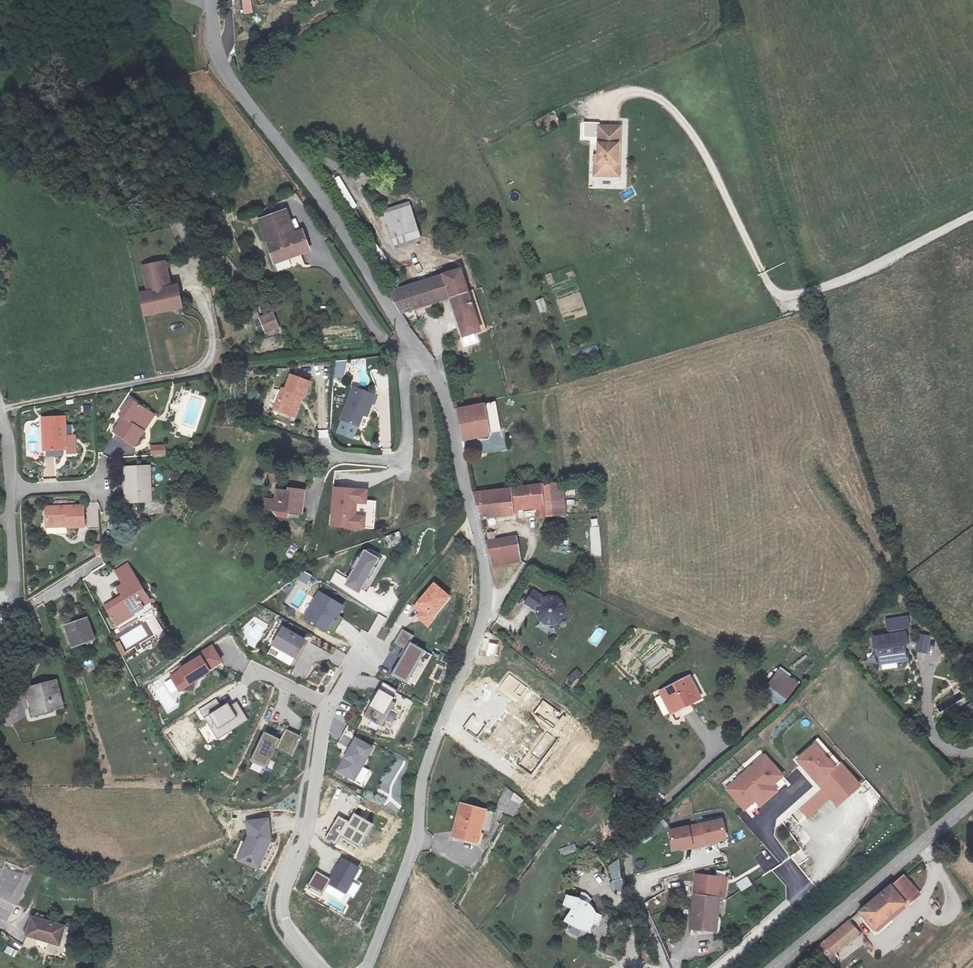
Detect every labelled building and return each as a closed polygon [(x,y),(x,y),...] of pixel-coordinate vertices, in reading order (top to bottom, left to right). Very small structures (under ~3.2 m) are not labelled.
[(253,13),(250,0),(241,0),(244,15),(253,13)] [(619,128),(597,129),(598,158),(595,158),(596,178),(618,178),(617,155),(620,154),(619,128)] [(340,176),(336,178),(352,208),(357,206),(340,176)] [(384,207),(392,248),(421,242),(412,201),(384,207)] [(313,257),(306,239),(298,242),(286,212),(258,223),(277,269),(294,262),(294,264),(313,257)] [(163,263),(144,267),(149,293),(140,295),(144,316),(173,310),(168,289),(163,263)] [(458,334),(481,331),(466,268),(437,276),(438,281),(393,295),(406,322),(414,319),(414,315),(450,302),(458,334)] [(178,286),(168,289),(173,310),(183,308),(178,286)] [(535,300),(540,313),(549,310),(544,297),(535,300)] [(274,311),(258,316),(264,334),(280,328),(274,311)] [(310,384),(291,376),(285,391),(282,390),(274,409),(293,416),(302,396),(305,397),(310,384)] [(375,399),(355,390),(340,421),(358,429),(364,416),(368,418),(375,399)] [(149,424),(127,412),(118,428),(122,431),(114,444),(128,452),(135,440),(140,442),(149,424)] [(461,425),(467,450),(494,444),(488,419),(461,425)] [(64,420),(40,420),(41,437),(48,437),(49,454),(65,453),(64,420)] [(150,445),(151,455),(167,454),(166,444),(150,445)] [(151,472),(127,472),(127,506),(141,507),(141,496),(152,496),(151,472)] [(361,488),(339,485),(335,523),(356,525),(361,488)] [(285,493),(273,491),(270,513),(300,516),(303,492),(286,490),(285,493)] [(481,505),(487,532),(514,528),(512,518),(540,515),(541,524),(563,521),(560,494),(481,505)] [(80,520),(44,519),(43,539),(64,539),(64,543),(80,543),(80,520)] [(600,555),(599,527),(590,528),(591,555),(600,555)] [(387,549),(404,543),(400,531),(383,537),(387,549)] [(557,538),(553,550),(565,555),(569,542),(557,538)] [(468,555),(476,553),(473,541),(465,543),(468,555)] [(379,560),(362,550),(342,585),(360,595),(379,560)] [(508,569),(520,566),(516,550),(493,555),(497,570),(498,575),(498,578),(510,575),(508,569)] [(149,613),(123,565),(111,571),(117,581),(110,585),(118,601),(100,611),(112,633),(149,613)] [(304,589),(312,576),(304,571),(284,603),(297,611),(309,592),(304,589)] [(412,607),(419,613),(415,617),(428,627),(453,596),(433,580),(412,607)] [(343,607),(318,592),(302,617),(326,632),(335,616),(338,618),(343,607)] [(542,593),(533,605),(544,614),(545,620),(549,623),(555,626),(561,625),(565,621),(567,617),(566,609),(559,603),(553,603),(542,593)] [(262,606),(257,617),(269,623),(274,612),(262,606)] [(241,643),(257,649),(268,623),(251,616),(241,643)] [(87,618),(66,626),(73,644),(95,636),(87,618)] [(306,641),(281,627),(270,646),(294,660),(306,641)] [(422,658),(427,650),(411,641),(414,635),(402,628),(394,643),(406,650),(392,674),(414,687),(428,662),(422,658)] [(927,638),(918,639),(919,656),(929,655),(927,638)] [(905,641),(871,650),(873,658),(877,657),(881,672),(905,666),(901,651),(907,650),(905,641)] [(196,656),(177,667),(179,670),(169,676),(178,692),(188,686),(186,683),(208,670),(207,669),(221,660),(212,644),(196,654),(196,656)] [(505,651),(498,646),(491,654),(498,659),(505,651)] [(782,706),(800,684),(785,672),(767,694),(782,706)] [(694,679),(662,696),(671,713),(687,704),(690,710),(706,702),(694,679)] [(57,681),(28,689),(35,715),(65,706),(57,681)] [(396,690),(382,682),(379,688),(377,688),(367,705),(369,706),(363,716),(380,726),(394,703),(390,700),(396,690)] [(167,702),(164,695),(167,694),(165,686),(156,690),(161,704),(167,702)] [(227,700),(219,705),(216,699),(199,709),(216,738),(248,719),(236,700),(229,704),(227,700)] [(298,735),(267,721),(249,761),(265,768),(275,748),(289,754),(298,735)] [(355,736),(336,771),(355,780),(375,746),(355,736)] [(831,799),(837,807),(862,786),(820,737),(795,759),(821,789),(798,808),(807,819),(831,799)] [(724,786),(744,811),(756,802),(760,807),(782,790),(776,783),(785,776),(767,752),(724,786)] [(874,803),(881,797),(867,780),(863,783),(869,790),(865,793),(874,803)] [(515,816),(523,796),(506,789),(498,809),(515,816)] [(492,808),(467,801),(458,833),(484,840),(492,808)] [(339,816),(326,838),(337,844),(342,835),(361,845),(373,823),(355,813),(350,821),(339,816)] [(270,818),(246,820),(247,835),(237,860),(258,870),(272,839),(270,818)] [(710,824),(683,821),(681,840),(691,841),(700,842),(700,844),(708,844),(710,824)] [(736,826),(710,824),(708,844),(716,845),(716,843),(726,843),(735,844),(736,826)] [(324,893),(330,883),(348,893),(361,867),(343,858),(331,878),(317,872),(309,886),(324,893)] [(607,864),(614,890),(625,887),(618,861),(607,864)] [(4,873),(0,882),(0,895),(17,906),(31,879),(31,869),(9,863),(4,873)] [(699,863),(693,918),(718,922),(722,890),(731,891),(733,868),(699,863)] [(904,874),(861,909),(875,927),(919,894),(904,874)] [(736,883),(741,891),(753,884),(748,876),(736,883)] [(569,895),(566,903),(574,907),(569,915),(566,919),(573,923),(578,920),(584,924),(585,930),(592,930),(596,923),(601,924),(603,919),(604,914),(599,912),(595,905),(590,901),(583,898),(583,897),(570,894),(569,895)] [(17,906),(0,895),(0,919),(7,924),(17,906)] [(850,917),(816,945),(823,957),(859,927),(850,917)] [(68,950),(73,929),(34,920),(29,938),(68,950)] [(892,942),(900,953),(910,945),(901,935),(892,942)]
